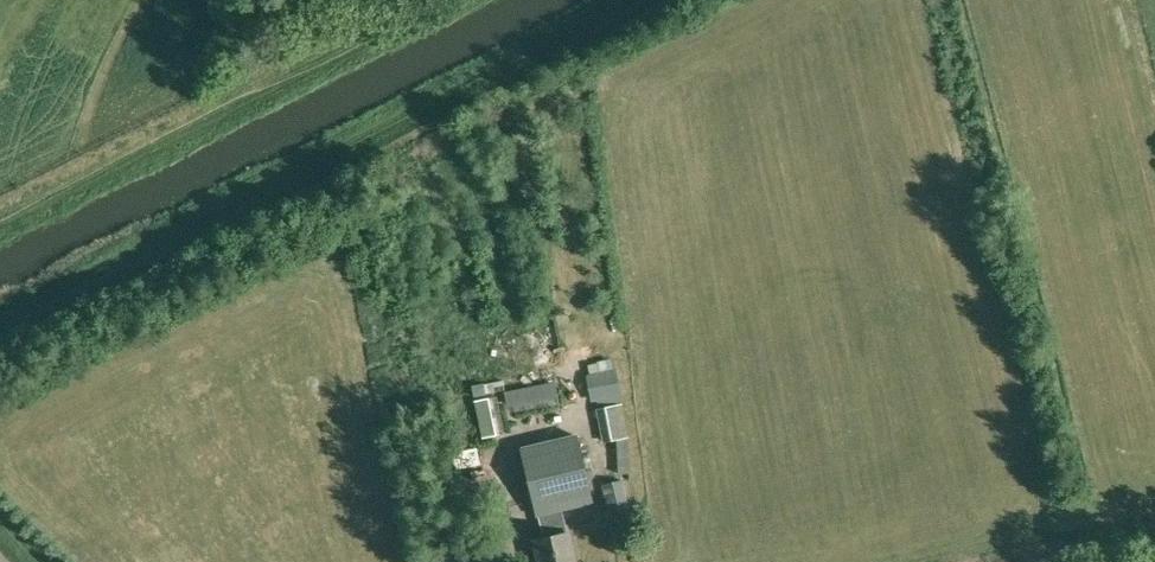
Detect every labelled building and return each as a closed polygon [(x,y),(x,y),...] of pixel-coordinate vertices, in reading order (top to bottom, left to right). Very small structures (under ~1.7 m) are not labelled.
[(621,395),(617,371),(588,377),(593,400),(621,395)] [(508,403),(558,394),(556,384),(548,386),(506,394),(508,403)] [(496,435),(488,398),(476,400),(483,438),(496,435)] [(620,474),(629,473),(628,438),(621,404),(600,409),(607,442),(618,445),(620,474)] [(592,503),(579,435),(523,449),(539,515),(540,515),(546,538),(534,541),(539,561),(576,561),(569,533),(567,533),(561,510),(592,503)] [(629,509),(622,481),(603,486),(610,514),(629,509)]
